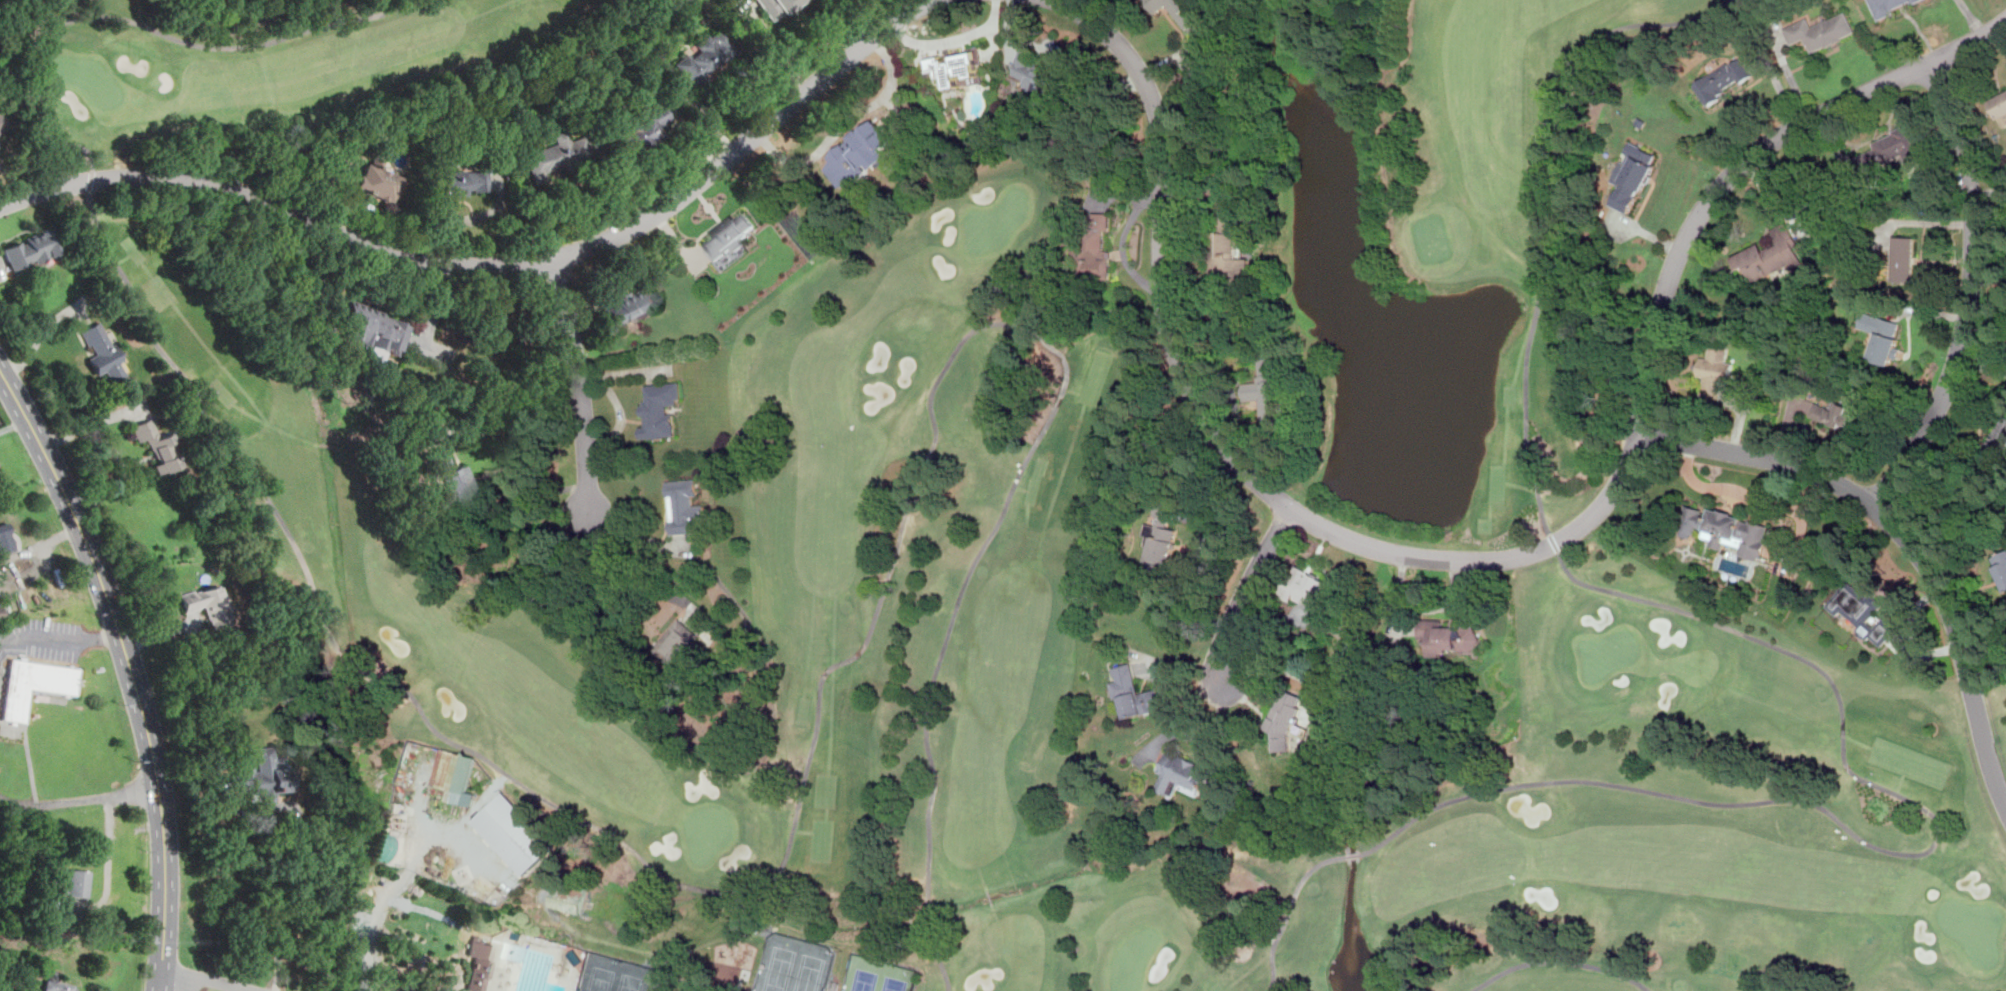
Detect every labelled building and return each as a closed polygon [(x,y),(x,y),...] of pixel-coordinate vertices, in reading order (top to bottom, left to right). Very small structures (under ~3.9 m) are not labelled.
[(770,21),(803,0),(757,0),(770,21)] [(1202,51),(1212,45),(1199,23),(1204,20),(1192,0),(1146,0),(1155,14),(1172,3),(1202,51)] [(1879,20),(1894,13),(1893,10),(1916,0),(1870,0),(1879,20)] [(1856,33),(1846,12),(1812,26),(1808,18),(1784,28),(1791,44),(1806,38),(1812,52),(1856,33)] [(687,54),(674,63),(690,86),(738,51),(722,27),(697,45),(700,50),(689,58),(687,54)] [(946,88),(982,82),(978,51),(946,56),(925,59),(927,72),(936,71),(937,78),(944,77),(946,88)] [(1708,106),(1728,94),(1725,88),(1738,80),(1740,83),(1752,76),(1741,57),(1695,83),(1708,106)] [(1999,119),(2005,116),(2005,94),(1991,101),(1999,119)] [(616,133),(628,154),(659,135),(655,129),(669,120),(661,106),(616,133)] [(10,127),(1,109),(0,109),(0,132),(10,127)] [(892,141),(887,133),(881,127),(875,119),(846,136),(848,141),(836,148),(828,157),(831,161),(823,169),(833,179),(840,189),(867,173),(868,172),(871,169),(879,165),(887,155),(884,150),(892,141)] [(1889,164),(1890,166),(1923,153),(1912,125),(1872,140),(1876,149),(1857,156),(1864,174),(1889,164)] [(544,171),(591,157),(584,136),(570,140),(566,130),(553,134),(556,144),(524,154),(533,182),(546,178),(544,171)] [(1611,205),(1629,213),(1639,189),(1643,191),(1654,165),(1652,163),(1656,153),(1630,142),(1626,152),(1627,152),(1614,182),(1620,184),(1611,205)] [(401,177),(380,170),(383,161),(371,157),(368,165),(360,163),(351,189),(392,203),(401,177)] [(489,190),(487,169),(439,173),(441,198),(467,196),(466,192),(489,190)] [(1211,280),(1250,280),(1250,258),(1242,258),(1242,234),(1236,234),(1236,189),(1212,189),(1211,280)] [(750,251),(740,237),(755,227),(745,211),(700,241),(721,271),(750,251)] [(1110,279),(1110,250),(1104,250),(1104,230),(1110,231),(1110,213),(1084,213),(1084,236),(1074,236),(1074,279),(1110,279)] [(1732,256),(1739,270),(1747,266),(1754,283),(1804,261),(1787,222),(1772,229),(1778,244),(1763,250),(1761,243),(1732,256)] [(6,249),(14,270),(29,264),(28,262),(36,258),(38,262),(64,251),(54,228),(43,232),(45,236),(23,245),(22,242),(6,249)] [(1914,282),(1916,237),(1894,236),(1892,281),(1914,282)] [(621,324),(659,307),(649,286),(602,306),(614,334),(623,330),(621,324)] [(408,321),(347,302),(340,325),(348,327),(344,339),(368,346),(364,360),(380,365),(384,351),(397,355),(408,321)] [(1877,332),(1870,359),(1891,365),(1899,338),(1896,337),(1900,322),(1864,312),(1859,327),(1877,332)] [(82,331),(89,345),(92,344),(98,356),(90,360),(97,374),(106,369),(112,381),(125,375),(119,362),(124,360),(117,346),(114,348),(101,322),(82,331)] [(1699,404),(1720,407),(1725,380),(1730,381),(1733,363),(1727,362),(1729,347),(1710,344),(1708,358),(1701,357),(1699,376),(1704,376),(1699,404)] [(643,385),(646,426),(641,426),(642,439),(676,436),(674,414),(669,414),(668,405),(681,404),(679,382),(643,385)] [(1810,415),(1840,428),(1843,422),(1858,429),(1871,400),(1859,395),(1854,408),(1832,399),(1828,408),(1816,402),(1810,415)] [(2005,413),(1986,447),(1992,451),(1989,457),(1996,461),(2001,454),(2005,456),(2005,414),(2005,413)] [(130,426),(135,439),(138,438),(140,442),(149,439),(153,450),(157,449),(163,464),(157,466),(160,473),(183,464),(178,450),(186,447),(183,439),(177,441),(174,433),(160,438),(153,418),(130,426)] [(476,499),(464,464),(454,468),(446,446),(425,453),(436,484),(440,482),(450,509),(476,499)] [(668,482),(672,534),(696,532),(694,518),(706,517),(705,505),(693,506),(692,496),(698,495),(696,479),(668,482)] [(1177,529),(1170,528),(1174,508),(1158,505),(1148,561),(1170,565),(1177,529)] [(1770,526),(1711,508),(1710,512),(1687,506),(1679,534),(1694,538),(1697,527),(1705,529),(1703,537),(1712,540),(1710,546),(1724,550),(1726,542),(1743,547),(1740,555),(1760,561),(1770,526)] [(1,552),(2,553),(16,549),(8,523),(0,525),(0,552),(1,552)] [(1991,558),(2005,592),(2005,551),(1991,558)] [(1316,608),(1330,582),(1296,565),(1280,596),(1291,601),(1293,597),(1316,608)] [(1827,606),(1838,615),(1840,613),(1882,647),(1897,628),(1883,617),(1875,627),(1869,622),(1884,603),(1871,593),(1868,597),(1848,580),(1827,606)] [(181,596),(187,612),(205,605),(214,630),(235,622),(221,585),(196,594),(195,592),(181,596)] [(701,637),(680,618),(654,647),(674,666),(701,637)] [(11,660),(9,671),(2,719),(13,721),(24,722),(29,688),(72,694),(74,682),(76,669),(11,660)] [(1164,709),(1159,688),(1138,693),(1131,663),(1112,668),(1115,681),(1109,683),(1113,700),(1119,698),(1124,719),(1164,709)] [(237,773),(239,787),(253,785),(254,799),(268,798),(268,801),(277,800),(276,791),(295,788),(292,766),(275,768),(274,757),(276,757),(275,746),(256,748),(257,758),(259,758),(261,770),(256,771),(255,765),(243,766),(244,772),(237,773)] [(444,750),(437,782),(454,786),(451,799),(473,804),(476,792),(471,790),(478,757),(444,750)] [(1199,796),(1210,768),(1166,752),(1158,773),(1161,774),(1155,790),(1174,796),(1177,788),(1199,796)] [(502,793),(471,823),(523,875),(554,845),(502,793)] [(387,862),(393,836),(379,832),(372,858),(387,862)] [(69,870),(68,894),(88,895),(88,870),(69,870)] [(555,881),(550,905),(580,912),(586,888),(555,881)] [(43,884),(39,922),(49,923),(53,885),(43,884)] [(467,954),(474,956),(466,989),(475,990),(479,990),(483,977),(486,977),(491,960),(488,959),(492,944),(470,939),(467,954)] [(44,990),(75,990),(76,984),(47,978),(44,990)]
